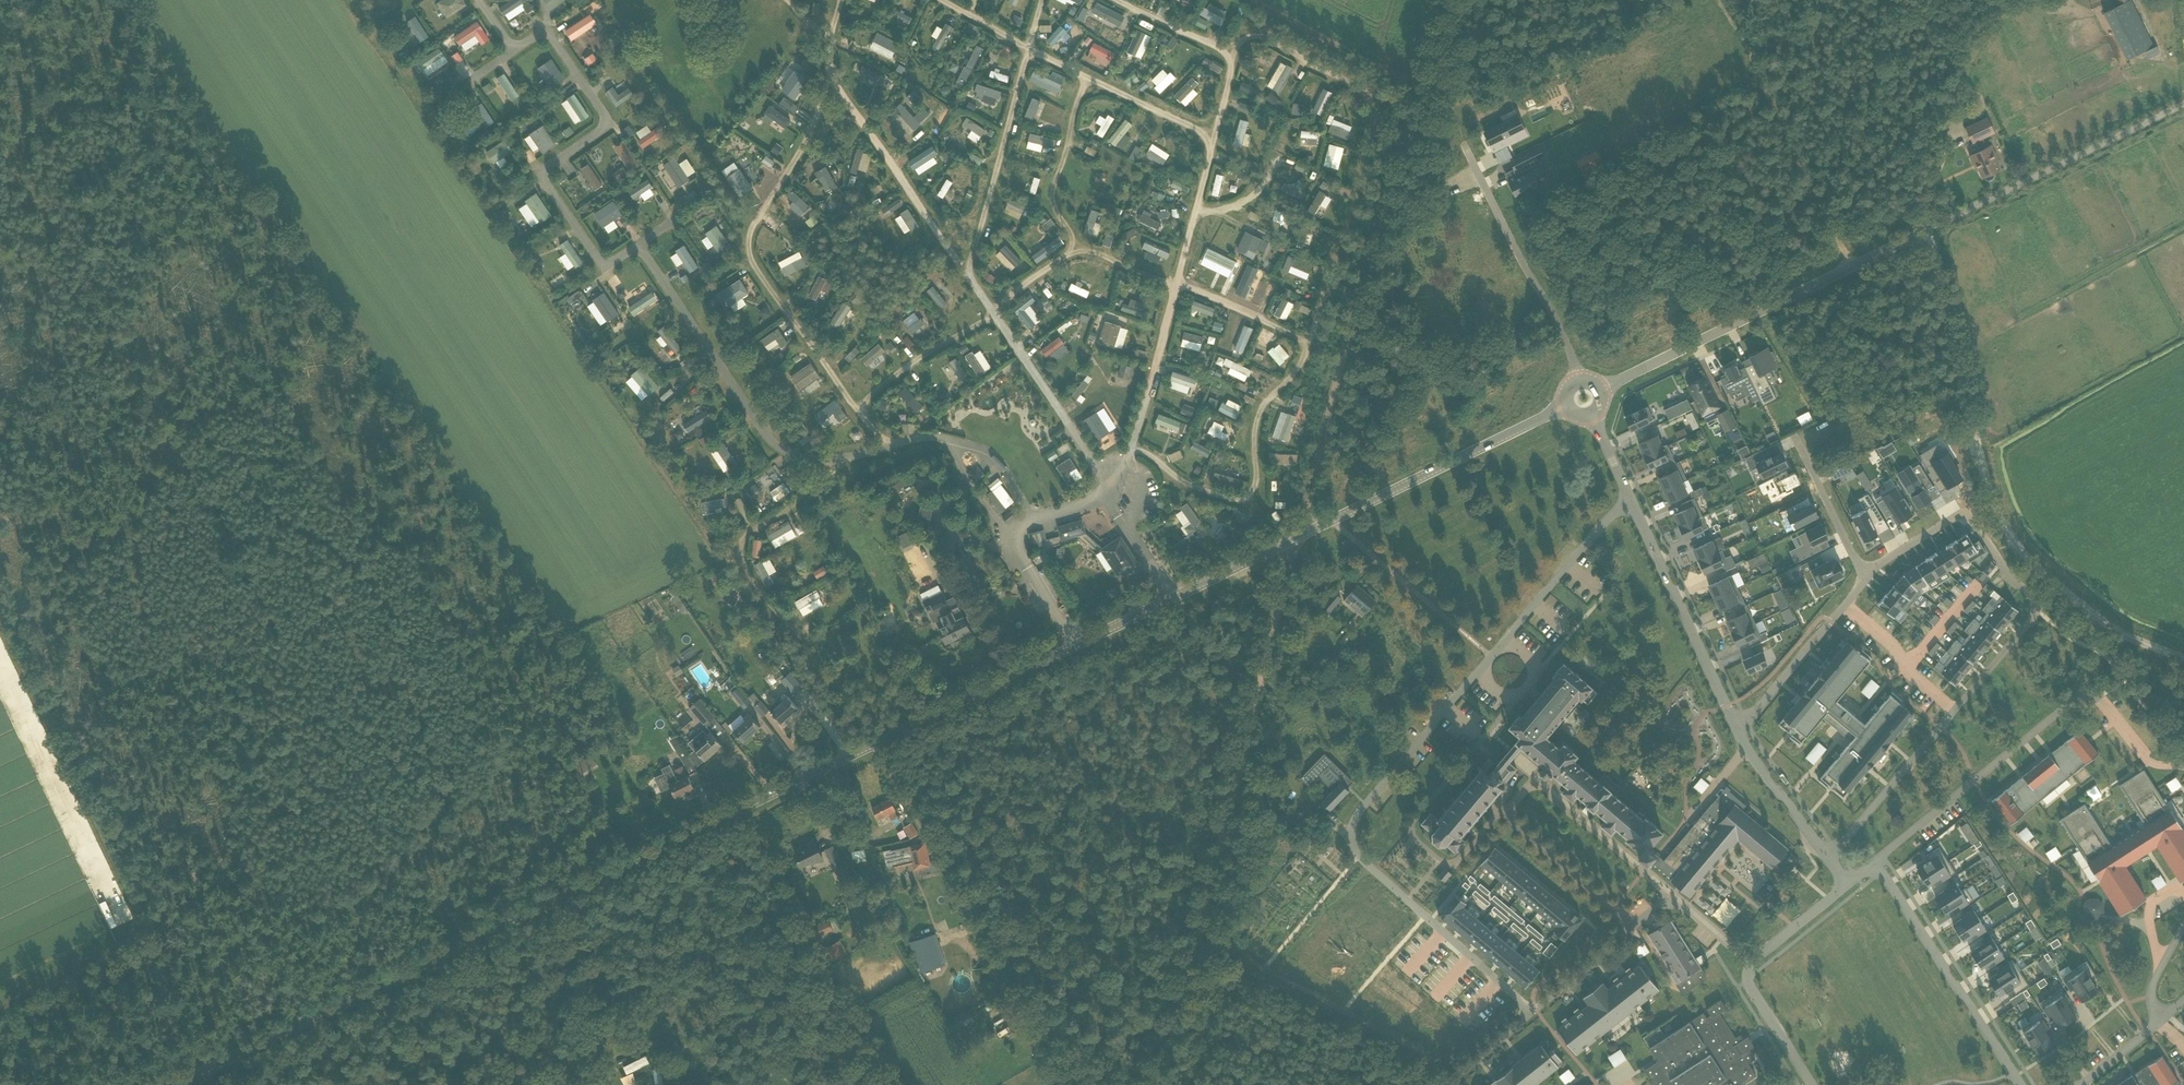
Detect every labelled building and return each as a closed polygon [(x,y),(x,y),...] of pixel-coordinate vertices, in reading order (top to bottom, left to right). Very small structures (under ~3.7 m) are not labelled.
[(446,17),(467,6),(464,0),(439,0),(438,1),(446,17)] [(500,7),(509,20),(523,11),(520,6),(528,0),(510,0),(500,7)] [(551,10),(566,0),(544,0),(551,10)] [(881,5),(888,10),(892,4),(885,0),(884,0),(881,5)] [(2129,0),(2117,0),(2119,5),(2103,13),(2126,60),(2151,48),(2128,1),(2130,0),(2129,0)] [(528,2),(521,6),(526,14),(533,9),(528,2)] [(1073,5),(1069,13),(1073,16),(1078,8),(1073,5)] [(1205,7),(1201,15),(1223,25),(1227,17),(1205,7)] [(899,9),(896,16),(910,24),(914,17),(899,9)] [(572,40),(598,24),(591,13),(565,29),(572,40)] [(1086,25),(1101,32),(1107,20),(1092,13),(1086,25)] [(419,42),(428,38),(418,15),(408,20),(419,42)] [(1015,15),(1011,22),(1020,26),(1023,19),(1015,15)] [(1200,18),(1197,25),(1204,29),(1207,22),(1200,18)] [(470,40),(474,45),(488,35),(477,20),(455,36),(461,46),(470,40)] [(940,25),(932,35),(938,39),(934,45),(938,49),(954,28),(948,22),(943,28),(940,25)] [(978,36),(981,26),(970,22),(966,32),(978,36)] [(1060,25),(1047,40),(1053,46),(1066,32),(1067,31),(1060,25)] [(1128,51),(1142,58),(1153,35),(1139,29),(1128,51)] [(877,32),(873,41),(896,53),(900,44),(877,32)] [(1164,34),(1156,40),(1161,45),(1168,40),(1164,34)] [(1089,36),(1084,41),(1088,45),(1093,40),(1089,36)] [(957,81),(966,85),(984,48),(977,44),(970,58),(968,57),(957,81)] [(438,48),(416,63),(421,71),(444,55),(438,48)] [(458,51),(452,55),(457,63),(464,59),(458,51)] [(593,52),(584,58),(588,65),(597,59),(593,52)] [(1206,57),(1202,63),(1209,67),(1213,61),(1206,57)] [(550,88),(564,79),(552,59),(538,67),(550,88)] [(1269,86),(1281,93),(1294,68),(1282,61),(1269,86)] [(953,63),(950,70),(956,73),(958,69),(957,65),(953,63)] [(900,64),(896,70),(902,73),(905,68),(900,64)] [(863,66),(859,74),(881,85),(885,77),(863,66)] [(452,67),(447,71),(450,76),(456,73),(452,67)] [(1059,73),(1058,76),(1036,67),(1030,81),(1060,93),(1067,76),(1059,73)] [(1163,68),(1152,80),(1158,85),(1155,88),(1162,94),(1177,76),(1172,71),(1170,73),(1163,68)] [(1009,82),(1011,75),(992,69),(990,76),(1009,82)] [(796,71),(783,90),(795,99),(809,80),(796,71)] [(1132,87),(1141,78),(1134,71),(1125,80),(1132,87)] [(498,77),(512,100),(520,95),(505,72),(498,77)] [(1193,76),(1175,95),(1187,106),(1200,92),(1196,88),(1201,83),(1193,76)] [(626,81),(616,86),(619,93),(629,88),(626,81)] [(1145,82),(1138,87),(1142,91),(1148,87),(1145,82)] [(1243,82),(1239,89),(1255,97),(1259,90),(1243,82)] [(489,83),(482,88),(486,94),(493,89),(489,83)] [(980,83),(975,97),(997,105),(1002,91),(980,83)] [(1318,84),(1311,96),(1325,104),(1332,92),(1318,84)] [(606,92),(617,107),(636,95),(631,87),(620,94),(614,86),(606,92)] [(915,90),(908,97),(914,104),(921,98),(915,90)] [(1275,105),(1280,98),(1272,92),(1267,99),(1275,105)] [(569,97),(581,121),(589,117),(577,93),(569,97)] [(1343,96),(1338,101),(1341,105),(1346,100),(1343,96)] [(483,102),(474,108),(486,127),(495,121),(483,102)] [(969,102),(966,107),(974,111),(976,106),(969,102)] [(763,119),(771,124),(774,119),(787,127),(793,118),(771,105),(763,119)] [(1506,122),(1485,133),(1493,151),(1506,144),(1503,138),(1525,128),(1516,110),(1503,117),(1506,122)] [(1115,119),(1102,112),(1097,122),(1102,125),(1097,133),(1104,137),(1115,119)] [(1326,123),(1331,125),(1329,131),(1348,139),(1354,126),(1329,115),(1326,123)] [(979,143),(987,129),(968,117),(963,124),(973,130),(969,136),(979,143)] [(1998,158),(1991,145),(1987,147),(1983,139),(1995,133),(1987,117),(1966,128),(1973,142),(1975,141),(1980,150),(1970,155),(1977,169),(1979,168),(1983,177),(1985,176),(1985,177),(1987,179),(1990,179),(1993,178),(1994,176),(1994,173),(1993,172),(2001,169),(1996,159),(1998,158)] [(1125,149),(1132,137),(1128,134),(1134,123),(1125,118),(1111,140),(1125,149)] [(1244,145),(1250,120),(1240,118),(1235,143),(1244,145)] [(782,132),(786,127),(775,120),(772,125),(782,132)] [(539,148),(542,153),(557,143),(544,124),(524,137),(533,152),(539,148)] [(1581,126),(1569,132),(1572,138),(1584,132),(1581,126)] [(518,127),(511,132),(515,138),(522,133),(518,127)] [(570,127),(563,131),(566,137),(573,132),(570,127)] [(644,148),(662,136),(656,128),(639,140),(644,148)] [(1318,143),(1319,132),(1303,130),(1302,140),(1318,143)] [(1032,147),(1048,151),(1051,138),(1035,134),(1032,147)] [(1092,138),(1089,142),(1096,146),(1099,142),(1092,138)] [(504,139),(485,152),(493,164),(512,152),(504,139)] [(616,146),(632,172),(643,166),(627,139),(616,146)] [(777,142),(772,150),(779,154),(784,147),(777,142)] [(1153,142),(1146,154),(1164,165),(1171,154),(1153,142)] [(1328,143),(1325,167),(1340,169),(1344,146),(1328,143)] [(1088,145),(1085,151),(1095,156),(1098,150),(1088,145)] [(1137,145),(1130,158),(1136,161),(1143,149),(1137,145)] [(932,146),(909,162),(914,170),(915,169),(937,154),(932,146)] [(1507,146),(1503,148),(1508,159),(1512,157),(1507,146)] [(1519,178),(1509,183),(1516,197),(1539,185),(1531,170),(1537,167),(1538,168),(1541,166),(1540,165),(1537,159),(1545,155),(1541,147),(1511,162),(1519,178)] [(853,172),(858,173),(859,169),(869,171),(872,152),(857,149),(853,172)] [(763,161),(772,166),(776,160),(767,155),(763,161)] [(675,157),(664,165),(679,187),(690,180),(675,157)] [(1250,160),(1247,166),(1256,170),(1259,164),(1250,160)] [(739,161),(725,167),(739,196),(753,190),(739,161)] [(583,167),(594,191),(603,186),(591,163),(583,167)] [(619,182),(630,175),(624,166),(613,173),(619,182)] [(837,185),(827,167),(815,173),(818,178),(824,175),(831,189),(837,185)] [(1213,195),(1221,196),(1224,174),(1216,173),(1213,195)] [(1031,192),(1038,194),(1042,178),(1035,176),(1031,192)] [(945,198),(954,181),(948,178),(939,195),(945,198)] [(642,194),(645,200),(657,194),(649,179),(630,190),(634,198),(642,194)] [(1189,194),(1192,187),(1175,179),(1172,186),(1189,194)] [(1323,181),(1320,187),(1324,189),(1328,183),(1323,181)] [(875,194),(883,189),(880,184),(872,190),(875,194)] [(948,195),(952,197),(958,187),(953,184),(948,195)] [(793,189),(788,194),(795,201),(791,205),(802,216),(811,206),(793,189)] [(969,189),(966,196),(971,199),(975,192),(969,189)] [(1153,200),(1161,202),(1163,193),(1155,191),(1153,200)] [(532,227),(552,214),(537,192),(525,200),(527,203),(519,208),(532,227)] [(1005,211),(1021,219),(1027,206),(1011,198),(1005,211)] [(613,201),(594,214),(602,227),(604,226),(609,233),(618,226),(614,219),(621,214),(613,201)] [(888,206),(882,210),(886,216),(892,212),(888,206)] [(910,208),(902,213),(914,232),(922,227),(910,208)] [(1140,221),(1158,230),(1162,222),(1151,217),(1153,212),(1146,208),(1140,221)] [(1092,209),(1084,232),(1092,235),(1092,233),(1098,235),(1102,224),(1096,222),(1100,212),(1092,209)] [(1160,219),(1170,216),(1168,209),(1158,212),(1160,219)] [(1286,224),(1288,212),(1276,210),(1273,222),(1286,224)] [(731,248),(717,226),(707,233),(721,255),(731,248)] [(1310,243),(1314,232),(1302,228),(1297,246),(1303,247),(1305,242),(1310,243)] [(1258,248),(1262,239),(1246,231),(1237,249),(1246,254),(1248,248),(1256,252),(1258,248)] [(1281,232),(1279,237),(1284,240),(1287,234),(1281,232)] [(578,268),(586,261),(569,239),(560,245),(578,268)] [(1035,261),(1059,250),(1054,241),(1040,248),(1038,245),(1029,249),(1035,261)] [(1147,259),(1160,262),(1162,256),(1169,258),(1171,250),(1145,242),(1143,248),(1149,249),(1147,259)] [(1278,242),(1275,248),(1283,253),(1286,246),(1278,242)] [(996,254),(1012,271),(1023,261),(1007,244),(996,254)] [(687,245),(671,255),(678,267),(685,263),(691,273),(700,267),(687,245)] [(785,274),(808,266),(802,251),(780,260),(785,274)] [(1288,255),(1283,270),(1289,272),(1291,266),(1309,273),(1313,265),(1288,255)] [(1242,272),(1246,266),(1228,256),(1225,263),(1242,272)] [(1248,264),(1235,293),(1246,298),(1259,269),(1248,264)] [(987,272),(983,278),(993,284),(996,278),(987,272)] [(1122,273),(1119,281),(1126,284),(1129,276),(1122,273)] [(810,296),(821,300),(825,292),(828,294),(833,281),(818,275),(810,296)] [(748,304),(744,297),(751,293),(744,278),(718,292),(726,308),(732,305),(735,311),(748,304)] [(1087,299),(1091,291),(1073,281),(1069,290),(1087,299)] [(854,284),(849,289),(853,294),(858,289),(854,284)] [(1270,284),(1267,290),(1272,293),(1275,286),(1270,284)] [(940,308),(947,304),(936,285),(928,289),(940,308)] [(1285,288),(1283,294),(1289,297),(1292,291),(1285,288)] [(580,290),(567,299),(571,304),(584,295),(580,290)] [(636,316),(659,299),(653,290),(630,307),(636,316)] [(604,292),(593,301),(608,322),(619,314),(604,292)] [(854,295),(850,299),(854,304),(859,300),(854,295)] [(1030,295),(1012,309),(1018,315),(1029,329),(1036,324),(1024,310),(1035,301),(1030,295)] [(1130,304),(1124,303),(1122,309),(1144,316),(1148,303),(1132,298),(1130,304)] [(845,301),(831,322),(839,328),(853,307),(845,301)] [(1195,301),(1193,309),(1215,314),(1216,306),(1195,301)] [(1290,301),(1287,309),(1308,316),(1311,308),(1290,301)] [(917,311),(903,320),(912,334),(926,325),(917,311)] [(1099,341),(1123,349),(1130,329),(1125,327),(1128,318),(1109,311),(1099,341)] [(1082,314),(1079,320),(1088,323),(1090,317),(1082,314)] [(1220,323),(1215,327),(1220,333),(1225,329),(1220,323)] [(659,330),(662,335),(658,338),(664,347),(670,344),(675,353),(682,348),(668,325),(659,330)] [(1238,343),(1247,347),(1255,329),(1246,325),(1238,343)] [(783,347),(790,342),(780,327),(761,339),(769,351),(780,343),(783,347)] [(1185,331),(1182,347),(1202,350),(1205,334),(1185,331)] [(1048,357),(1066,343),(1060,335),(1042,349),(1048,357)] [(909,339),(904,343),(910,350),(915,345),(909,339)] [(862,358),(869,366),(887,351),(880,342),(862,358)] [(1279,342),(1268,352),(1280,365),(1291,355),(1279,342)] [(967,344),(960,348),(965,355),(971,351),(967,344)] [(980,347),(967,356),(980,376),(993,367),(980,347)] [(1753,363),(1745,367),(1760,398),(1763,404),(1776,397),(1763,372),(1776,366),(1773,360),(1776,358),(1772,351),(1770,353),(1768,350),(1760,354),(1759,352),(1750,357),(1753,363)] [(1220,354),(1215,365),(1247,380),(1253,369),(1220,354)] [(955,360),(949,364),(960,382),(966,378),(955,360)] [(802,390),(822,376),(811,362),(792,376),(802,390)] [(1119,376),(1132,379),(1135,366),(1122,363),(1119,376)] [(1760,398),(1745,367),(1739,370),(1735,363),(1733,364),(1733,363),(1725,367),(1725,368),(1723,369),(1726,375),(1722,377),(1722,378),(1720,379),(1727,393),(1741,387),(1745,396),(1749,394),(1753,401),(1760,398)] [(642,365),(632,375),(650,395),(661,386),(642,365)] [(1188,386),(1195,388),(1198,378),(1174,370),(1169,385),(1187,391),(1188,386)] [(1084,380),(1072,396),(1082,403),(1086,398),(1081,394),(1089,384),(1088,384),(1092,378),(1088,375),(1084,380)] [(1705,377),(1688,386),(1703,415),(1720,407),(1705,377)] [(899,393),(917,413),(925,406),(907,386),(899,393)] [(948,394),(943,396),(946,402),(951,400),(948,394)] [(1294,395),(1291,403),(1300,406),(1302,398),(1294,395)] [(1664,404),(1665,408),(1687,399),(1685,395),(1664,404)] [(656,397),(650,402),(655,407),(660,402),(656,397)] [(1230,398),(1227,403),(1224,401),(1219,409),(1237,418),(1244,405),(1230,398)] [(1687,399),(1664,410),(1669,420),(1692,409),(1687,399)] [(881,400),(878,408),(884,409),(886,401),(881,400)] [(1184,403),(1182,412),(1195,416),(1197,407),(1184,403)] [(838,406),(833,409),(836,414),(841,411),(838,406)] [(1631,430),(1654,419),(1648,407),(1638,412),(1638,411),(1633,414),(1625,417),(1631,430)] [(1727,408),(1717,413),(1726,431),(1736,426),(1727,408)] [(1097,412),(1084,420),(1097,441),(1110,432),(1109,432),(1097,412)] [(1692,412),(1686,414),(1689,420),(1695,417),(1692,412)] [(1160,413),(1156,424),(1187,436),(1191,424),(1160,413)] [(1802,415),(1798,417),(1801,423),(1802,425),(1812,420),(1809,415),(1804,417),(1803,415),(1802,415)] [(1216,420),(1209,432),(1226,442),(1230,435),(1223,430),(1226,425),(1216,420)] [(803,424),(797,429),(801,434),(807,430),(803,424)] [(1685,428),(1676,432),(1679,437),(1687,434),(1685,428)] [(1731,440),(1741,437),(1738,430),(1728,433),(1731,440)] [(1912,433),(1907,436),(1910,441),(1912,445),(1918,441),(1912,433)] [(705,435),(699,439),(703,447),(710,443),(705,435)] [(1644,455),(1662,447),(1657,435),(1639,444),(1644,455)] [(725,442),(711,451),(724,473),(739,464),(725,442)] [(1939,442),(1919,455),(1934,480),(1942,476),(1948,487),(1962,479),(1950,460),(1953,458),(1947,449),(1944,451),(1939,442)] [(1059,449),(1062,453),(1070,448),(1067,444),(1059,449)] [(1748,444),(1738,449),(1743,459),(1753,454),(1748,444)] [(1675,463),(1667,445),(1662,447),(1644,455),(1650,468),(1660,463),(1663,469),(1666,467),(1675,463)] [(1882,445),(1876,448),(1882,458),(1888,454),(1882,445)] [(1766,447),(1745,458),(1751,470),(1755,468),(1758,467),(1762,475),(1763,477),(1764,477),(1787,465),(1781,452),(1771,457),(1766,447)] [(1047,455),(1051,461),(1060,455),(1057,450),(1047,455)] [(1182,451),(1171,454),(1173,461),(1184,458),(1182,451)] [(1218,451),(1215,457),(1222,460),(1224,454),(1218,451)] [(1279,460),(1297,461),(1298,453),(1279,453),(1279,460)] [(1566,460),(1568,466),(1576,463),(1573,457),(1566,460)] [(1076,469),(1069,458),(1056,467),(1068,487),(1075,482),(1069,473),(1076,469)] [(1678,462),(1675,463),(1666,467),(1669,473),(1659,478),(1664,491),(1682,482),(1687,480),(1678,462)] [(1912,471),(1900,478),(1908,492),(1910,492),(1911,494),(1912,496),(1912,497),(1911,497),(1914,502),(1918,508),(1926,503),(1931,500),(1925,491),(1933,486),(1919,464),(1911,469),(1912,471)] [(977,466),(968,473),(975,482),(984,475),(977,466)] [(1841,466),(1830,471),(1834,479),(1844,474),(1844,472),(1841,466)] [(767,474),(771,481),(779,477),(775,470),(767,474)] [(1787,470),(1758,485),(1763,495),(1767,493),(1772,502),(1774,501),(1778,508),(1787,503),(1784,496),(1794,491),(1792,487),(1801,483),(1795,471),(1789,474),(1787,470)] [(1213,480),(1237,488),(1240,479),(1216,471),(1213,480)] [(994,491),(989,495),(1002,512),(1016,501),(1004,486),(1006,484),(1001,477),(990,485),(994,491)] [(896,491),(908,483),(904,478),(892,486),(896,491)] [(1864,481),(1862,482),(1862,483),(1867,490),(1869,489),(1872,487),(1867,479),(1864,481)] [(728,480),(720,485),(724,491),(731,486),(728,480)] [(748,488),(753,495),(762,490),(757,482),(748,488)] [(778,501),(791,491),(784,482),(770,491),(778,501)] [(1687,494),(1682,482),(1664,491),(1669,502),(1687,494)] [(1696,490),(1690,493),(1692,499),(1694,498),(1699,496),(1703,494),(1700,488),(1696,490)] [(1883,499),(1876,503),(1886,518),(1893,514),(1898,522),(1904,518),(1905,519),(1912,515),(1908,510),(1910,508),(1904,498),(1902,499),(1895,488),(1882,496),(1883,499)] [(1864,510),(1851,516),(1864,542),(1876,537),(1878,536),(1876,532),(1873,525),(1884,519),(1868,494),(1858,499),(1864,510)] [(705,515),(729,509),(726,496),(702,502),(705,515)] [(1674,514),(1679,526),(1702,515),(1694,498),(1692,499),(1682,504),(1684,510),(1674,514)] [(1200,523),(1188,503),(1180,508),(1190,524),(1185,529),(1189,535),(1173,547),(1179,554),(1197,540),(1193,533),(1196,531),(1194,527),(1200,523)] [(1724,506),(1727,515),(1734,512),(1731,503),(1724,506)] [(1798,503),(1780,511),(1783,518),(1788,516),(1794,528),(1817,516),(1813,508),(1810,509),(1808,505),(1801,509),(1798,503)] [(1764,544),(1786,532),(1774,510),(1752,522),(1764,544)] [(1708,528),(1702,515),(1679,526),(1685,538),(1708,528)] [(1746,518),(1739,521),(1742,529),(1749,525),(1746,518)] [(768,532),(775,547),(798,537),(790,521),(768,532)] [(1068,526),(1067,525),(1058,527),(1062,539),(1085,533),(1082,521),(1076,522),(1076,524),(1068,526)] [(1803,545),(1790,551),(1796,562),(1819,550),(1815,544),(1828,537),(1821,525),(1799,536),(1803,545)] [(1048,543),(1044,529),(1030,533),(1033,547),(1048,543)] [(902,548),(914,543),(909,531),(898,535),(902,548)] [(1957,540),(1956,541),(1968,560),(1969,561),(1969,562),(1970,562),(1986,552),(1979,540),(1975,543),(1973,544),(1967,534),(1966,534),(1966,535),(1959,539),(1957,540)] [(752,556),(760,557),(763,539),(756,538),(752,556)] [(1107,571),(1114,566),(1120,576),(1133,567),(1127,558),(1129,557),(1124,549),(1126,547),(1120,538),(1096,554),(1107,571)] [(1946,546),(1945,546),(1946,547),(1957,564),(1956,564),(1958,566),(1968,560),(1956,541),(1957,540),(1956,540),(1946,546)] [(1694,549),(1699,560),(1717,552),(1712,541),(1694,549)] [(1937,553),(1936,553),(1947,570),(1956,564),(1957,564),(1946,547),(1938,552),(1937,553)] [(917,578),(928,573),(917,548),(906,553),(917,578)] [(1722,550),(1717,552),(1699,560),(1699,561),(1704,573),(1717,567),(1720,573),(1736,566),(1731,555),(1725,557),(1722,550)] [(1926,559),(1925,559),(1926,560),(1937,577),(1947,570),(1936,553),(1937,553),(1936,552),(1936,553),(1927,558),(1926,559)] [(771,574),(777,571),(770,556),(755,564),(766,587),(775,582),(771,574)] [(1801,566),(1805,574),(1812,571),(1816,578),(1820,588),(1828,584),(1831,583),(1831,584),(1832,585),(1833,584),(1833,582),(1835,581),(1842,578),(1841,576),(1842,575),(1843,575),(1842,573),(1843,572),(1844,572),(1843,571),(1839,563),(1837,564),(1837,563),(1836,562),(1835,559),(1835,558),(1824,563),(1821,556),(1801,566)] [(1916,565),(1916,566),(1927,583),(1928,583),(1927,583),(1927,582),(1937,577),(1926,560),(1917,566),(1916,565)] [(1767,561),(1759,565),(1763,572),(1770,569),(1767,561)] [(818,578),(829,572),(825,565),(814,571),(818,578)] [(1904,574),(1903,574),(1917,589),(1926,584),(1926,583),(1927,583),(1916,566),(1914,567),(1904,574)] [(1786,571),(1776,576),(1780,584),(1783,590),(1792,585),(1786,572),(1786,571)] [(1894,585),(1893,585),(1913,602),(1918,596),(1921,593),(1917,589),(1903,574),(1897,583),(1894,585)] [(1709,585),(1715,597),(1738,587),(1732,575),(1709,585)] [(1366,612),(1376,601),(1357,585),(1344,601),(1349,605),(1353,601),(1366,612)] [(1887,595),(1886,595),(1901,608),(1904,611),(1905,611),(1907,609),(1913,602),(1893,585),(1893,586),(1894,586),(1889,592),(1887,595)] [(1746,605),(1738,587),(1715,597),(1720,609),(1730,605),(1733,611),(1734,610),(1746,605)] [(804,616),(826,604),(817,589),(796,600),(804,616)] [(1781,589),(1773,593),(1777,600),(1784,597),(1781,589)] [(955,619),(941,590),(923,600),(933,620),(941,616),(945,625),(939,628),(947,643),(959,637),(959,635),(970,630),(963,616),(955,619)] [(1341,598),(1334,593),(1326,603),(1333,608),(1341,598)] [(1881,599),(1877,604),(1884,609),(1894,617),(1899,610),(1901,608),(1886,595),(1887,595),(1886,594),(1881,599)] [(1992,597),(1987,603),(2009,621),(2010,620),(2017,611),(2018,611),(2018,610),(2006,599),(2001,596),(1997,601),(1992,597)] [(1987,603),(1982,609),(1984,610),(1987,613),(1985,616),(1983,618),(2000,632),(2001,632),(2000,631),(2009,621),(1987,603)] [(1747,604),(1746,605),(1734,610),(1737,616),(1727,621),(1732,632),(1732,633),(1755,622),(1747,604)] [(1789,608),(1781,612),(1786,624),(1795,619),(1789,608)] [(1973,619),(1969,624),(1991,642),(2000,632),(1983,618),(1979,622),(1977,620),(1974,618),(1973,619)] [(1761,634),(1755,622),(1732,633),(1738,645),(1748,640),(1751,646),(1768,638),(1765,632),(1761,634)] [(831,631),(837,640),(849,633),(842,623),(831,631)] [(1969,624),(1964,630),(1966,631),(1969,634),(1965,639),(1982,653),(1991,642),(1969,624)] [(1956,639),(1951,645),(1973,664),(1974,663),(1973,663),(1978,657),(1982,653),(1965,639),(1964,641),(1961,644),(1957,640),(1956,639)] [(1779,724),(1801,742),(1823,717),(1851,741),(1820,778),(1843,797),(1913,714),(1890,694),(1865,725),(1836,701),(1870,660),(1847,641),(1779,724)] [(1951,645),(1946,651),(1951,655),(1947,660),(1964,674),(1969,668),(1973,664),(1951,645)] [(1749,673),(1768,664),(1762,652),(1743,660),(1749,673)] [(1894,665),(1897,660),(1887,652),(1883,657),(1894,665)] [(1584,654),(1579,660),(1592,670),(1596,664),(1584,654)] [(1939,661),(1933,667),(1935,668),(1955,685),(1956,685),(1955,684),(1964,674),(1947,660),(1947,661),(1944,665),(1939,661)] [(1643,818),(1614,794),(1620,786),(1604,773),(1599,780),(1574,759),(1578,754),(1565,744),(1564,743),(1560,748),(1546,736),(1579,697),(1582,699),(1583,699),(1588,703),(1597,692),(1592,688),(1593,687),(1563,662),(1553,675),(1555,677),(1522,716),(1519,714),(1509,726),(1520,736),(1497,764),(1489,757),(1438,817),(1436,815),(1435,815),(1431,812),(1421,823),(1433,833),(1434,840),(1438,844),(1445,844),(1456,853),(1466,842),(1462,838),(1470,828),(1467,825),(1501,786),(1504,789),(1505,788),(1504,787),(1508,783),(1505,781),(1516,769),(1508,762),(1521,747),(1544,767),(1539,772),(1544,776),(1548,772),(1550,774),(1552,773),(1567,786),(1562,792),(1572,800),(1577,795),(1588,804),(1587,805),(1582,810),(1587,815),(1592,809),(1591,808),(1592,807),(1605,818),(1601,824),(1611,833),(1616,827),(1627,837),(1625,839),(1639,850),(1638,852),(1647,860),(1648,858),(1673,879),(1672,880),(1690,895),(1695,888),(1738,838),(1766,862),(1764,865),(1779,878),(1791,864),(1794,866),(1799,860),(1786,848),(1787,848),(1742,810),(1746,805),(1727,789),(1724,792),(1724,793),(1714,805),(1712,803),(1664,860),(1654,852),(1655,851),(1650,847),(1663,831),(1645,816),(1643,818)] [(781,672),(774,677),(778,681),(784,676),(781,672)] [(791,672),(781,681),(794,696),(804,688),(791,672)] [(1871,679),(1863,688),(1872,695),(1880,686),(1871,679)] [(751,703),(747,699),(746,699),(737,688),(731,693),(744,709),(751,703)] [(747,699),(751,703),(752,703),(762,716),(769,710),(761,700),(760,701),(754,693),(747,699)] [(771,712),(773,715),(780,723),(798,708),(786,694),(781,699),(783,701),(771,712)] [(700,700),(691,708),(705,725),(715,717),(700,700)] [(760,726),(753,718),(748,713),(743,718),(745,720),(733,731),(735,733),(743,742),(760,726)] [(2071,775),(2099,753),(2098,752),(2098,753),(2080,730),(2067,740),(2005,790),(1991,801),(1992,802),(1992,801),(2010,823),(2010,824),(2071,775)] [(722,745),(717,738),(711,732),(707,736),(703,731),(690,743),(705,760),(722,745)] [(1815,764),(1828,748),(1819,740),(1806,757),(1815,764)] [(682,746),(676,750),(677,750),(690,773),(696,769),(688,755),(687,756),(683,747),(682,746)] [(589,750),(576,758),(584,772),(597,764),(589,750)] [(1349,790),(1345,786),(1352,780),(1324,753),(1307,771),(1316,780),(1320,776),(1333,789),(1322,801),(1330,810),(1349,790)] [(666,787),(670,785),(671,787),(676,797),(694,788),(689,779),(683,766),(674,770),(679,780),(678,780),(673,770),(657,778),(662,789),(666,787)] [(2170,810),(2144,769),(2119,785),(2145,826),(2113,847),(2084,803),(2059,819),(2088,863),(2120,915),(2146,898),(2124,865),(2157,844),(2181,881),(2183,879),(2183,831),(2170,810)] [(1711,782),(1715,776),(1708,771),(1704,777),(1711,782)] [(1702,776),(1694,785),(1703,793),(1711,783),(1702,776)] [(2172,792),(2176,790),(2179,788),(2182,786),(2176,777),(2166,783),(2172,792)] [(898,816),(894,808),(889,799),(872,808),(878,819),(886,814),(890,821),(898,816)] [(913,837),(918,834),(912,822),(904,826),(910,838),(913,837)] [(1967,822),(1961,827),(1972,845),(1974,844),(1976,843),(1979,840),(1977,837),(1967,822)] [(2025,843),(2034,836),(2026,826),(2018,833),(2025,843)] [(924,841),(883,851),(887,870),(895,868),(895,866),(913,862),(914,869),(931,865),(926,841),(924,841)] [(822,858),(820,853),(815,844),(795,854),(801,866),(809,861),(810,864),(822,858)] [(1492,844),(1478,861),(1478,862),(1479,861),(1498,877),(1512,860),(1493,845),(1493,844),(1492,844)] [(848,876),(833,845),(825,849),(840,880),(848,876)] [(2051,862),(2061,855),(2062,855),(2061,854),(2056,846),(2045,853),(2051,862)] [(1923,877),(1948,861),(1939,847),(1926,856),(1929,861),(1917,869),(1923,877)] [(1512,860),(1498,877),(1517,893),(1531,876),(1512,860)] [(1942,880),(1955,872),(1948,861),(1923,877),(1928,886),(1940,878),(1942,880)] [(1445,882),(1452,873),(1445,868),(1438,876),(1445,882)] [(1993,870),(1992,871),(1994,875),(1997,879),(2002,875),(2000,871),(1997,868),(1993,870)] [(2158,890),(2167,884),(2160,874),(2151,880),(2158,890)] [(1531,876),(1517,893),(1536,909),(1550,892),(1531,876)] [(845,879),(838,883),(842,889),(849,886),(845,879)] [(1476,882),(1474,884),(1481,890),(1484,886),(1477,880),(1476,882)] [(1940,905),(1961,891),(1954,880),(1945,886),(1947,889),(1935,897),(1940,905)] [(1960,908),(1973,899),(1965,888),(1961,891),(1940,905),(1946,913),(1958,905),(1960,908)] [(1453,892),(1436,912),(1446,921),(1460,904),(1461,904),(1464,901),(1453,891),(1453,892)] [(1490,891),(1487,895),(1494,901),(1496,899),(1497,897),(1490,891)] [(1550,892),(1536,909),(1554,925),(1555,925),(1569,908),(1550,892)] [(1460,904),(1446,921),(1465,937),(1479,920),(1461,904),(1460,904)] [(1551,928),(1562,938),(1563,937),(1562,937),(1579,917),(1569,908),(1555,925),(1554,925),(1551,928)] [(1958,932),(1979,919),(1972,908),(1963,913),(1965,916),(1953,924),(1958,932)] [(1513,913),(1512,915),(1519,921),(1522,917),(1515,912),(1513,913)] [(1986,930),(1979,919),(1958,932),(1964,941),(1976,933),(1978,935),(1986,930)] [(833,929),(828,920),(810,930),(817,943),(823,940),(821,936),(833,929)] [(1479,920),(1465,937),(1484,953),(1498,936),(1479,920)] [(1707,978),(1671,921),(1663,926),(1659,920),(1653,924),(1656,930),(1648,935),(1670,969),(1669,971),(1682,993),(1707,978)] [(1528,923),(1525,926),(1532,932),(1534,930),(1535,929),(1528,923)] [(2038,928),(2032,932),(2037,940),(2043,936),(2038,928)] [(946,964),(936,932),(909,941),(920,973),(946,964)] [(1976,960),(1997,946),(1990,935),(1981,941),(1983,944),(1971,952),(1976,960)] [(1498,936),(1484,953),(1503,969),(1517,952),(1498,936)] [(1547,941),(1545,943),(1552,949),(1555,945),(1548,940),(1547,941)] [(837,942),(823,949),(831,963),(845,955),(837,942)] [(2004,957),(1997,946),(1976,960),(1981,968),(1994,960),(1996,963),(2004,957)] [(1517,952),(1503,969),(1523,985),(1522,985),(1523,985),(1537,968),(1537,967),(1537,968),(1517,952)] [(1994,987),(2019,971),(2012,960),(1999,968),(2001,971),(1989,979),(1994,987)] [(2098,990),(2090,978),(2095,974),(2087,961),(2073,970),(2089,995),(2098,990)] [(1558,1029),(1557,1029),(1576,1053),(1577,1052),(1576,1052),(1658,988),(1658,989),(1659,988),(1640,964),(1639,965),(1640,965),(1608,990),(1602,982),(1583,996),(1584,997),(1590,1004),(1558,1029)] [(2050,966),(2043,971),(2046,976),(2053,971),(2050,966)] [(2089,995),(2073,970),(2062,977),(2070,990),(2073,989),(2081,1001),(2089,995)] [(2015,993),(2028,984),(2019,971),(1994,987),(1999,995),(2006,991),(2012,988),(2015,993)] [(2075,1016),(2067,1004),(2070,1002),(2062,989),(2050,996),(2067,1021),(2075,1016)] [(2014,1006),(2026,998),(2022,992),(2010,1000),(2014,1006)] [(2067,1021),(2050,996),(2039,1003),(2048,1017),(2051,1015),(2059,1027),(2067,1021)] [(1721,1000),(1707,1009),(1711,1015),(1707,1018),(1703,1013),(1666,1037),(1649,1047),(1658,1061),(1644,1070),(1654,1084),(1743,1084),(1742,1084),(1756,1075),(1748,1063),(1755,1058),(1740,1034),(1735,1037),(1720,1013),(1726,1008),(1721,1000)] [(1002,1016),(996,1020),(999,1024),(1005,1020),(1002,1016)] [(2025,1016),(2017,1021),(2021,1028),(2018,1030),(2026,1042),(2028,1040),(2031,1044),(2031,1045),(2032,1046),(2037,1052),(2045,1047),(2035,1033),(2031,1026),(2032,1026),(2029,1022),(2029,1023),(2025,1016)] [(2032,1026),(2031,1026),(2035,1033),(2045,1047),(2053,1042),(2045,1029),(2048,1028),(2042,1019),(2032,1026)] [(1649,1047),(1666,1037),(1659,1026),(1643,1037),(1649,1047)] [(1558,1065),(1558,1066),(1558,1065),(1556,1063),(1561,1059),(1561,1060),(1561,1059),(1553,1048),(1552,1048),(1548,1052),(1541,1043),(1541,1044),(1489,1084),(1533,1084),(1558,1065)] [(1627,1059),(1620,1049),(1611,1055),(1618,1065),(1627,1059)] [(2178,1080),(2177,1080),(2162,1056),(2162,1055),(2147,1065),(2132,1075),(2132,1074),(2131,1075),(2132,1075),(2117,1084),(2171,1084),(2178,1080)] [(648,1073),(644,1062),(631,1068),(635,1078),(629,1080),(631,1084),(638,1084),(636,1080),(649,1075),(648,1073)] [(1569,1068),(1559,1076),(1566,1084),(1575,1077),(1569,1068)]
